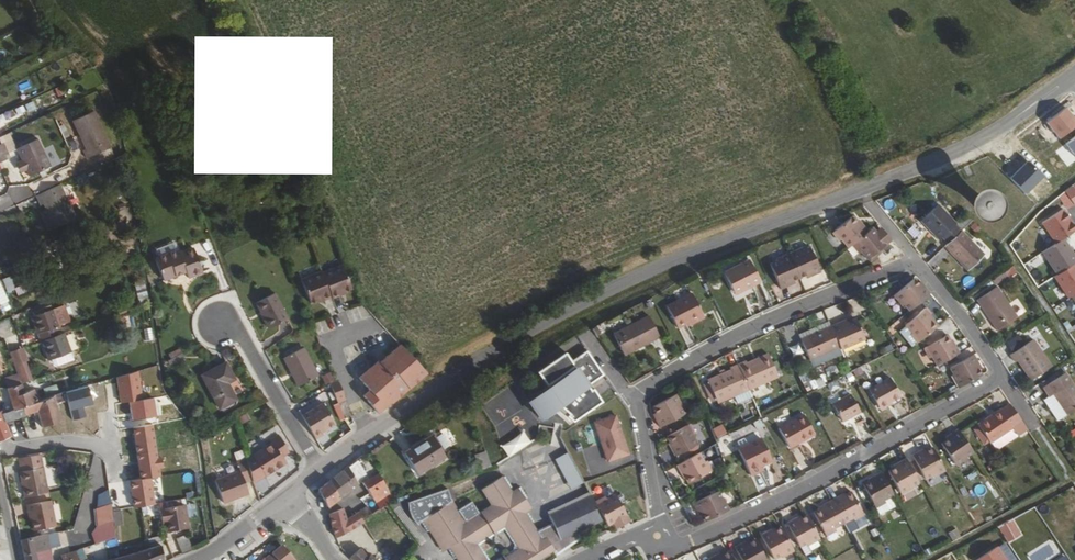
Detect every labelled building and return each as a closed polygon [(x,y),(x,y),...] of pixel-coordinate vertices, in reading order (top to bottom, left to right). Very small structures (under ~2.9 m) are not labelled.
[(9,99),(4,89),(0,91),(0,97),(2,102),(9,99)] [(34,101),(25,103),(27,112),(36,111),(34,101)] [(114,147),(97,110),(75,121),(88,148),(86,150),(89,158),(114,147)] [(68,144),(74,152),(80,148),(75,140),(68,144)] [(31,183),(52,174),(39,146),(18,156),(31,183)] [(75,219),(60,185),(36,196),(40,206),(43,204),(46,212),(54,229),(75,219)] [(1074,204),(1074,192),(1072,188),(1064,193),(1073,205),(1074,204)] [(980,198),(978,200),(976,201),(975,204),(975,207),(976,209),(979,211),(982,212),(986,212),(988,209),(990,206),(989,203),(987,200),(983,198),(980,198)] [(962,231),(974,220),(967,215),(958,224),(940,206),(922,222),(940,240),(943,238),(949,244),(962,231)] [(1062,239),(1074,231),(1061,209),(1041,223),(1055,244),(1062,239)] [(48,232),(54,229),(46,212),(40,216),(48,232)] [(840,236),(849,247),(853,244),(868,231),(864,225),(862,226),(853,216),(833,232),(838,238),(840,236)] [(908,231),(913,238),(923,230),(918,223),(908,231)] [(877,232),(873,227),(868,231),(853,244),(857,250),(860,248),(869,259),(893,240),(887,233),(882,238),(877,232)] [(887,233),(883,228),(877,232),(882,238),(887,233)] [(985,255),(962,231),(949,244),(946,247),(969,271),(985,255)] [(1056,275),(1074,263),(1074,262),(1074,260),(1062,239),(1055,244),(1041,253),(1056,275)] [(803,248),(790,254),(800,278),(807,275),(813,272),(814,275),(822,272),(811,248),(804,250),(803,248)] [(178,250),(155,259),(164,280),(186,272),(188,279),(203,272),(193,249),(180,254),(178,250)] [(800,278),(790,254),(778,259),(779,261),(771,265),(782,289),(789,286),(788,283),(794,280),(800,278)] [(725,272),(734,291),(744,286),(746,289),(761,281),(751,259),(725,272)] [(1068,298),(1071,296),(1074,293),(1074,265),(1074,263),(1056,275),(1053,277),(1068,298)] [(1013,277),(1020,272),(1014,264),(1008,269),(1010,273),(1013,277)] [(341,266),(320,274),(329,297),(329,299),(341,295),(340,293),(349,289),(341,266)] [(996,283),(1010,273),(1008,269),(993,280),(996,283)] [(329,297),(320,274),(319,272),(299,280),(308,303),(317,300),(317,302),(329,297)] [(910,310),(931,293),(926,287),(923,290),(919,284),(915,279),(895,295),(903,306),(906,304),(910,310)] [(8,301),(0,284),(0,305),(8,301)] [(25,284),(15,288),(17,295),(28,291),(25,284)] [(136,287),(138,302),(148,300),(146,285),(136,287)] [(744,286),(734,291),(735,294),(746,289),(744,286)] [(1018,318),(998,287),(979,300),(999,331),(1018,318)] [(760,304),(766,302),(762,289),(756,291),(760,304)] [(686,322),(703,315),(692,293),(667,306),(677,327),(686,322)] [(288,319),(275,294),(256,305),(270,329),(288,319)] [(56,330),(61,328),(73,323),(67,307),(54,311),(50,312),(49,308),(37,312),(38,316),(33,318),(41,342),(44,342),(58,337),(56,330)] [(917,344),(938,327),(930,316),(931,315),(926,309),(906,325),(915,336),(913,338),(917,344)] [(141,313),(143,324),(150,323),(148,312),(141,313)] [(704,317),(703,315),(686,322),(687,325),(704,317)] [(624,355),(659,336),(648,316),(613,334),(624,355)] [(323,329),(332,329),(331,320),(322,320),(323,329)] [(840,324),(832,328),(840,347),(842,350),(865,339),(857,320),(848,324),(842,327),(840,324)] [(66,334),(76,330),(74,327),(62,331),(61,328),(56,330),(58,337),(66,334)] [(832,328),(832,327),(801,341),(810,361),(823,355),(840,347),(832,328)] [(73,354),(66,334),(58,337),(44,342),(51,361),(57,359),(67,356),(73,354)] [(1013,352),(1025,345),(1019,335),(1007,343),(1013,352)] [(938,365),(960,353),(956,346),(954,347),(948,336),(944,338),(928,347),(925,348),(929,355),(931,353),(938,365)] [(928,347),(944,338),(943,336),(927,344),(928,347)] [(1034,339),(1025,345),(1011,355),(1016,362),(1019,360),(1032,381),(1044,372),(1049,369),(1052,367),(1034,339)] [(391,404),(427,373),(401,346),(382,363),(380,361),(359,377),(369,390),(363,395),(377,412),(389,402),(391,404)] [(840,347),(823,355),(826,363),(844,354),(842,350),(840,347)] [(15,367),(25,362),(29,361),(25,348),(11,353),(15,367)] [(168,353),(171,362),(185,358),(182,349),(168,353)] [(317,376),(303,349),(285,358),(298,386),(317,376)] [(550,389),(529,402),(542,422),(556,414),(570,426),(605,403),(591,383),(605,375),(588,352),(574,360),(569,353),(539,373),(550,389)] [(746,362),(739,365),(749,389),(778,377),(768,354),(747,364),(746,362)] [(958,388),(981,376),(978,370),(974,364),(978,362),(974,355),(950,368),(954,375),(951,377),(958,388)] [(69,361),(67,356),(57,359),(59,365),(69,361)] [(21,384),(31,381),(25,362),(15,367),(19,377),(21,384)] [(234,380),(226,363),(202,376),(219,409),(236,400),(228,384),(234,380)] [(749,389),(739,365),(730,368),(731,370),(708,380),(709,383),(716,399),(717,403),(734,395),(749,389)] [(321,376),(325,385),(335,380),(330,371),(321,376)] [(1051,397),(1055,394),(1068,415),(1074,410),(1074,386),(1067,373),(1045,388),(1051,397)] [(7,388),(21,384),(19,377),(5,381),(7,388)] [(814,380),(817,389),(826,386),(823,377),(814,380)] [(890,378),(869,390),(879,408),(900,396),(890,378)] [(838,380),(828,385),(832,392),(841,388),(838,380)] [(716,399),(709,383),(705,385),(712,400),(716,399)] [(3,413),(6,422),(25,416),(25,415),(22,407),(38,402),(33,389),(23,392),(21,384),(7,388),(15,410),(3,413)] [(340,384),(336,386),(331,387),(338,403),(346,400),(340,384)] [(752,396),(749,389),(734,395),(738,403),(752,396)] [(22,407),(25,415),(37,411),(43,428),(49,425),(50,429),(53,437),(64,433),(55,405),(72,400),(70,392),(41,401),(38,402),(22,407)] [(652,407),(655,413),(659,419),(656,421),(660,428),(683,415),(680,407),(682,406),(675,394),(652,407)] [(843,422),(854,416),(861,412),(851,394),(833,404),(843,422)] [(1055,394),(1051,397),(1046,400),(1059,420),(1068,415),(1055,394)] [(302,416),(316,439),(323,435),(322,432),(335,424),(323,403),(302,416)] [(334,405),(338,421),(344,419),(340,403),(334,405)] [(1018,435),(1027,428),(1011,404),(1002,410),(1001,409),(978,424),(979,426),(989,441),(990,443),(992,442),(1012,428),(1018,435)] [(625,446),(606,410),(585,421),(605,457),(625,446)] [(7,446),(5,439),(10,436),(6,422),(3,413),(2,412),(0,413),(0,450),(7,446)] [(861,412),(854,416),(857,423),(865,419),(861,412)] [(815,434),(805,415),(779,429),(790,447),(815,434)] [(690,424),(667,437),(673,448),(672,449),(675,456),(698,444),(691,432),(693,430),(690,424)] [(727,432),(724,426),(715,430),(718,437),(727,432)] [(989,441),(979,426),(974,429),(985,444),(989,441)] [(996,450),(1018,435),(1012,428),(992,442),(996,450)] [(966,456),(973,452),(958,429),(951,434),(952,437),(947,440),(942,445),(956,466),(968,458),(966,456)] [(253,480),(253,483),(286,462),(280,453),(286,448),(278,436),(270,441),(273,445),(247,462),(253,480)] [(445,456),(432,436),(404,454),(416,474),(445,456)] [(771,459),(761,439),(739,450),(750,475),(769,466),(767,461),(771,459)] [(933,477),(945,471),(933,447),(927,450),(920,454),(918,451),(911,455),(924,479),(931,474),(933,477)] [(491,467),(485,451),(474,456),(480,470),(491,467)] [(569,491),(584,485),(571,452),(557,458),(569,491)] [(20,471),(25,497),(48,493),(44,467),(42,467),(39,453),(29,456),(19,457),(21,471),(20,471)] [(699,454),(676,466),(680,473),(681,472),(688,483),(711,471),(708,465),(705,466),(699,454)] [(247,462),(246,458),(237,461),(240,472),(215,481),(223,503),(248,494),(245,483),(253,480),(247,462)] [(912,486),(919,482),(906,458),(899,462),(901,465),(894,469),(888,472),(901,495),(913,488),(912,486)] [(366,475),(357,460),(329,481),(339,499),(353,489),(366,475)] [(881,502),(893,495),(881,472),(873,477),(874,478),(863,485),(875,508),(882,504),(881,502)] [(391,493),(379,474),(363,484),(380,510),(385,506),(380,500),(391,493)] [(516,496),(507,480),(506,479),(496,485),(483,493),(489,505),(467,519),(455,500),(452,502),(426,518),(432,528),(438,538),(441,538),(447,548),(449,547),(451,545),(457,555),(460,559),(492,559),(483,545),(505,530),(515,545),(515,553),(503,559),(539,559),(553,552),(556,550),(552,544),(565,537),(568,543),(583,531),(582,529),(588,525),(603,518),(595,502),(590,493),(548,514),(554,525),(540,532),(537,526),(531,517),(533,515),(534,511),(528,503),(522,492),(519,494),(516,496)] [(510,479),(507,480),(516,496),(519,494),(510,479)] [(339,499),(329,481),(318,489),(327,508),(339,499)] [(419,524),(424,520),(426,518),(452,502),(449,490),(411,504),(413,514),(419,524)] [(524,491),(522,492),(528,503),(531,502),(524,491)] [(702,515),(705,521),(729,510),(723,497),(721,499),(718,491),(692,503),(696,511),(700,509),(702,515)] [(831,501),(843,523),(856,516),(857,519),(864,515),(851,492),(839,498),(838,497),(831,501)] [(109,493),(97,493),(98,505),(109,504),(109,493)] [(601,499),(595,502),(603,518),(607,525),(612,523),(619,519),(622,525),(630,521),(615,494),(603,501),(601,499)] [(31,513),(31,519),(33,530),(55,526),(50,500),(26,505),(28,513),(31,513)] [(830,530),(843,523),(831,501),(824,504),(825,506),(813,513),(825,536),(832,532),(830,530)] [(165,520),(165,523),(166,532),(189,528),(186,505),(160,509),(162,521),(165,520)] [(122,526),(122,511),(112,511),(112,506),(94,506),(95,541),(116,540),(115,526),(122,526)] [(372,515),(366,507),(357,513),(363,522),(372,515)] [(343,509),(329,515),(332,525),(336,538),(363,522),(357,513),(346,520),(343,509)] [(808,546),(819,539),(807,516),(801,519),(795,523),(793,520),(787,524),(799,547),(806,543),(808,546)] [(616,529),(622,525),(619,519),(612,523),(616,529)] [(603,528),(595,531),(597,537),(601,535),(606,533),(603,528)] [(781,557),(793,550),(781,528),(775,531),(769,535),(768,531),(760,535),(772,558),(779,555),(781,557)] [(25,559),(50,559),(48,559),(46,555),(45,551),(49,550),(45,534),(21,539),(25,559)] [(182,554),(192,550),(187,535),(177,539),(182,554)] [(556,550),(553,552),(555,555),(569,544),(568,543),(565,537),(552,544),(556,550)] [(441,538),(438,538),(445,550),(447,548),(441,538)] [(353,539),(339,547),(340,549),(350,557),(360,548),(353,539)] [(754,539),(749,543),(743,546),(741,543),(734,547),(741,559),(765,559),(754,539)] [(114,559),(165,559),(160,545),(114,559)] [(86,559),(83,547),(61,555),(63,559),(86,559)] [(367,558),(360,548),(350,557),(353,559),(365,559),(367,558)] [(994,549),(978,559),(1003,559),(994,549)] [(729,551),(723,554),(717,558),(715,555),(708,559),(709,559),(733,559),(729,551)] [(264,559),(287,559),(280,552),(273,557),(271,554),(264,559)]
